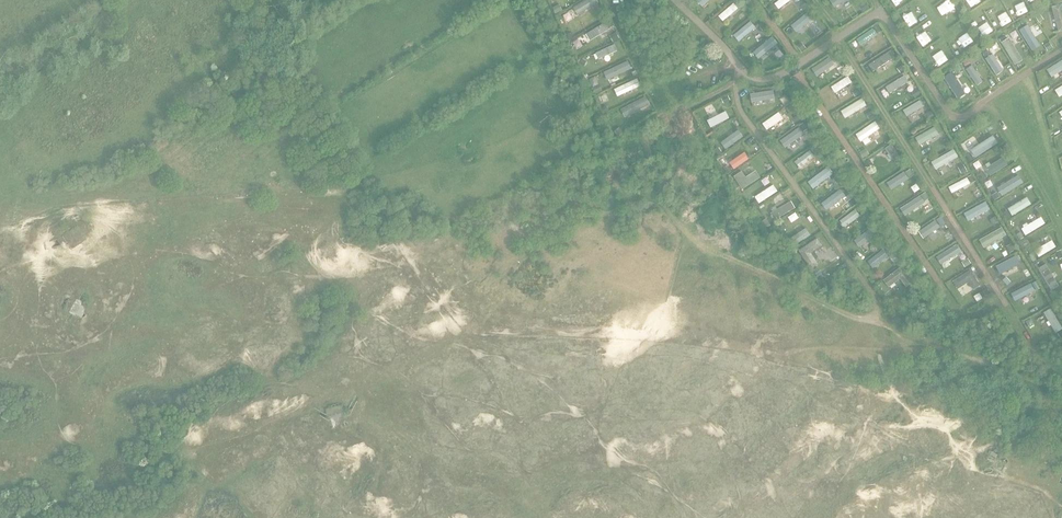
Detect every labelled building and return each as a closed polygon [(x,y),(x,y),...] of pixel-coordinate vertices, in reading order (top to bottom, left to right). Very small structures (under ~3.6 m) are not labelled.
[(1061,4),(1052,6),(1059,32),(1061,31),(1061,5),(1061,4)] [(1018,28),(1033,51),(1039,47),(1035,41),(1038,39),(1035,33),(1031,35),(1028,29),(1032,26),(1029,21),(1018,28)] [(872,29),(857,40),(861,46),(876,36),(872,29)] [(1001,42),(1015,64),(1023,60),(1009,38),(1001,42)] [(891,50),(869,65),(873,71),(895,57),(891,50)] [(985,56),(994,71),(1000,67),(990,53),(985,56)] [(816,75),(835,63),(831,57),(812,69),(816,75)] [(1045,70),(1049,77),(1061,69),(1061,60),(1045,70)] [(966,69),(977,84),(982,80),(971,65),(966,69)] [(946,77),(957,94),(963,90),(952,73),(946,77)] [(890,93),(909,81),(905,75),(886,87),(890,93)] [(852,82),(848,76),(831,86),(835,93),(852,82)] [(846,118),(866,105),(862,98),(841,111),(846,118)] [(906,117),(922,107),(919,101),(902,111),(906,117)] [(763,124),(767,130),(783,118),(779,112),(763,124)] [(875,121),(856,134),(861,141),(874,133),(875,135),(879,133),(877,130),(880,129),(875,121)] [(920,145),(939,134),(935,126),(915,137),(920,145)] [(801,136),(796,130),(777,143),(781,150),(787,145),(789,148),(794,145),(792,142),(801,136)] [(976,157),(995,144),(991,138),(972,151),(976,157)] [(901,159),(891,144),(886,148),(896,163),(901,159)] [(936,169),(958,156),(954,149),(931,162),(936,169)] [(800,167),(812,158),(808,153),(796,162),(800,167)] [(989,176),(1006,165),(1002,159),(986,170),(989,176)] [(812,188),(827,177),(823,172),(808,183),(812,188)] [(889,190),(908,178),(905,172),(886,184),(889,190)] [(1001,196),(1022,183),(1018,175),(997,188),(1001,196)] [(970,183),(967,177),(949,187),(952,193),(963,187),(964,189),(967,188),(966,185),(970,183)] [(828,208),(846,194),(842,189),(824,203),(828,208)] [(908,212),(925,202),(921,196),(905,207),(908,212)] [(1012,215),(1031,204),(1027,197),(1008,208),(1012,215)] [(989,210),(985,203),(964,214),(967,221),(989,210)] [(845,227),(860,215),(855,209),(840,221),(845,227)] [(79,210),(50,228),(65,254),(95,236),(79,210)] [(1027,235),(1045,223),(1041,218),(1023,229),(1027,235)] [(923,238),(940,226),(937,220),(919,232),(923,238)] [(1006,235),(1002,227),(980,240),(984,247),(1006,235)] [(786,233),(795,245),(811,234),(807,228),(797,235),(792,229),(786,233)] [(858,246),(873,235),(869,230),(854,241),(858,246)] [(811,269),(819,264),(811,253),(823,245),(817,237),(798,250),(811,269)] [(1039,257),(1056,247),(1052,240),(1035,250),(1039,257)] [(874,266),(892,251),(888,246),(870,260),(874,266)] [(940,264),(958,252),(954,246),(936,258),(940,264)] [(1018,264),(1014,257),(997,266),(1000,272),(1018,264)] [(907,286),(914,281),(902,266),(883,280),(889,287),(900,278),(907,286)] [(971,270),(954,281),(958,288),(968,282),(973,289),(980,285),(971,270)] [(1061,280),(1061,272),(1049,280),(1052,286),(1061,280)] [(1034,290),(1031,284),(1015,292),(1018,298),(1034,290)] [(74,290),(61,316),(78,325),(91,299),(74,290)] [(1053,315),(1050,309),(1035,318),(1038,323),(1053,315)] [(337,410),(321,417),(327,431),(343,424),(337,410)]
